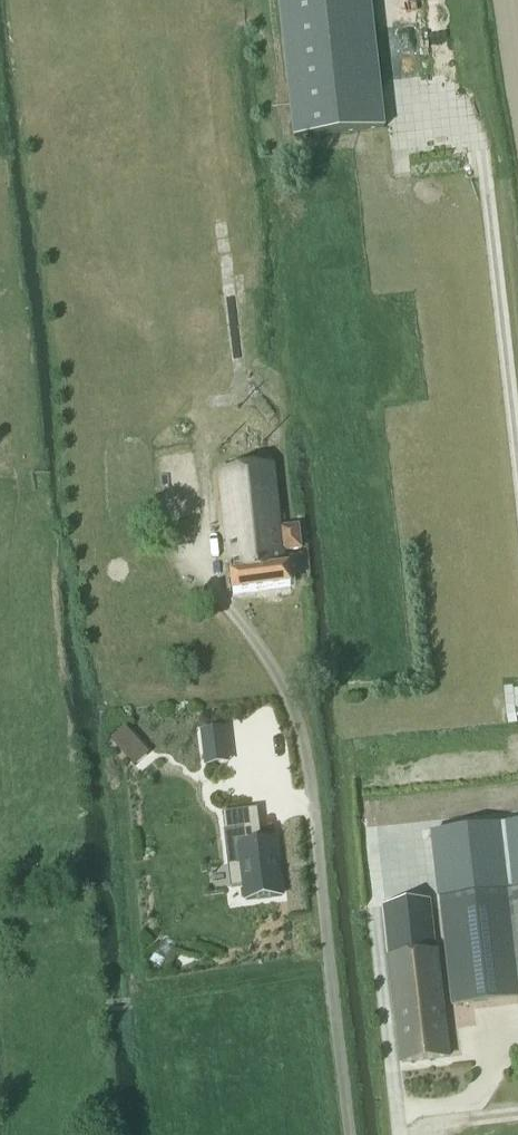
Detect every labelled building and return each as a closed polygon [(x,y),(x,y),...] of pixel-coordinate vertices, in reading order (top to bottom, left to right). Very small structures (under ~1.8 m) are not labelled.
[(294,140),(384,130),(369,0),(278,0),(294,140)] [(279,530),(273,466),(226,472),(220,474),(231,575),(233,594),(290,587),(288,567),(284,567),(282,552),(300,549),(297,528),(279,530)] [(124,729),(111,741),(135,768),(148,756),(124,729)] [(223,731),(202,733),(204,753),(206,767),(227,764),(225,750),(223,731)] [(257,810),(222,814),(224,833),(243,830),(245,847),(239,848),(241,869),(229,870),(231,889),(244,888),(245,902),(256,901),(270,899),(281,898),(274,844),(263,845),(263,844),(261,845),(257,810)] [(431,837),(439,902),(451,1005),(517,997),(517,826),(431,837)] [(435,952),(430,902),(383,907),(389,957),(390,957),(402,1064),(447,1058),(443,1029),(441,1014),(434,952),(435,952)]
